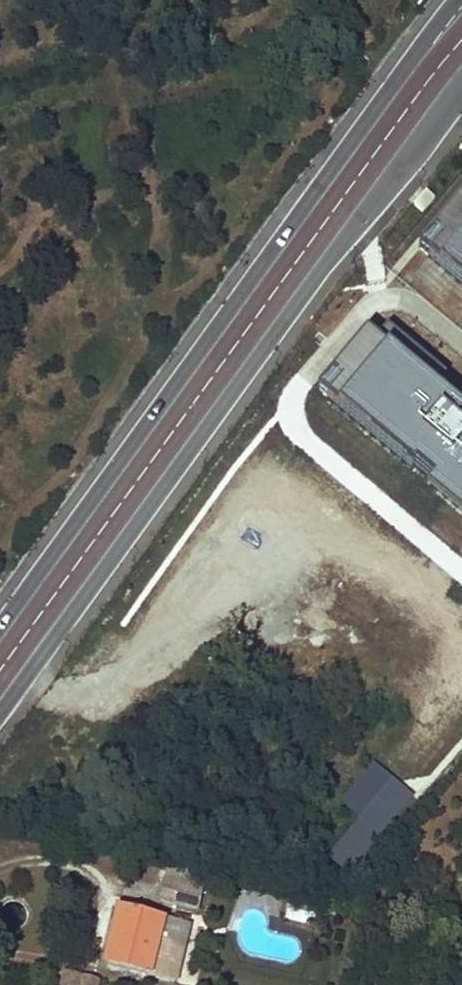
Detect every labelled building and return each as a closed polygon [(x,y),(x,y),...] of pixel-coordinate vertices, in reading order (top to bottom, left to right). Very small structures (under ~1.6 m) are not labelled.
[(422,247),(461,280),(461,199),(422,247)] [(461,515),(461,400),(378,327),(321,392),(461,515)] [(458,757),(438,738),(404,774),(424,793),(458,757)] [(203,879),(165,869),(157,902),(195,911),(203,879)] [(288,895),(282,921),(314,929),(319,912),(345,919),(347,910),(288,895)] [(187,924),(118,907),(104,966),(173,983),(187,924)] [(81,976),(79,984),(96,984),(97,980),(81,976)]
